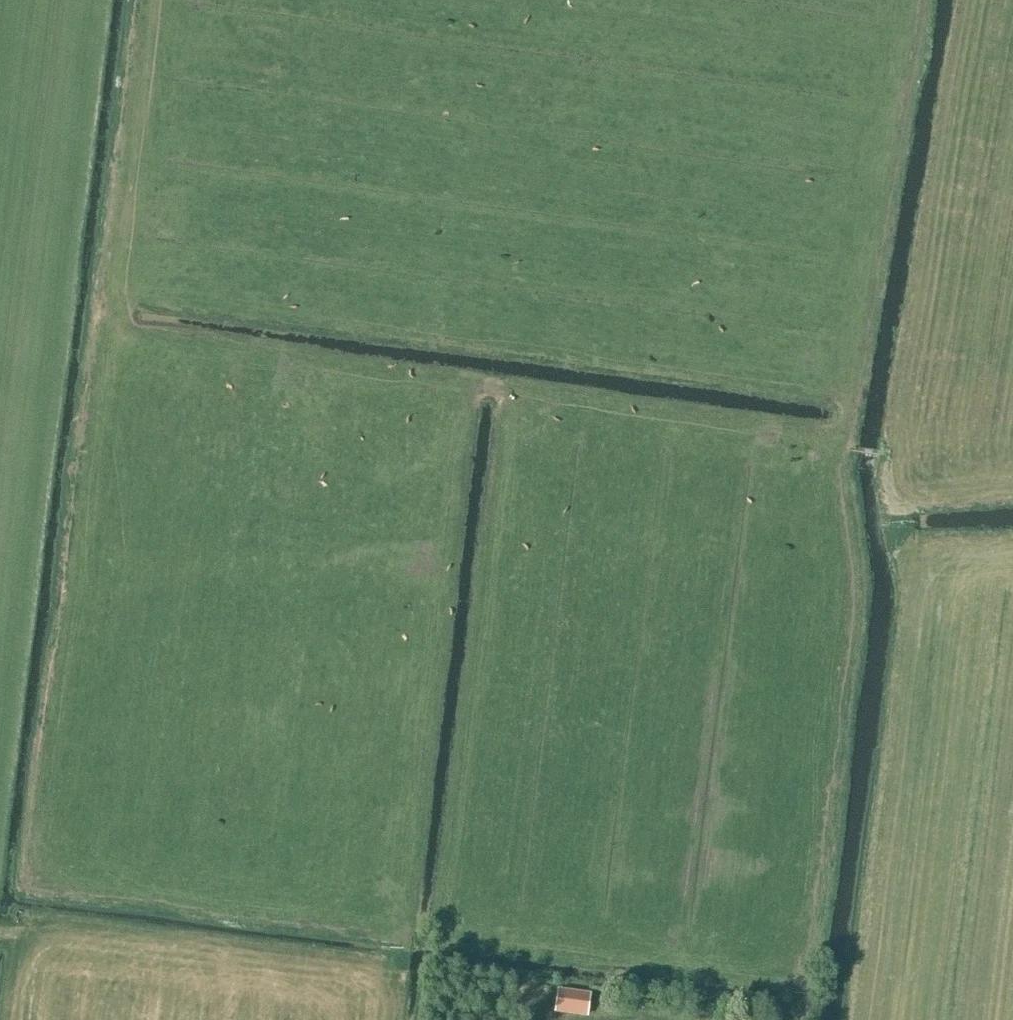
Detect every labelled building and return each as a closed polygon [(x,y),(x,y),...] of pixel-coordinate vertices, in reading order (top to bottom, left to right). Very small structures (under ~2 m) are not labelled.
[(590,995),(559,991),(555,1012),(587,1016),(590,995)]
